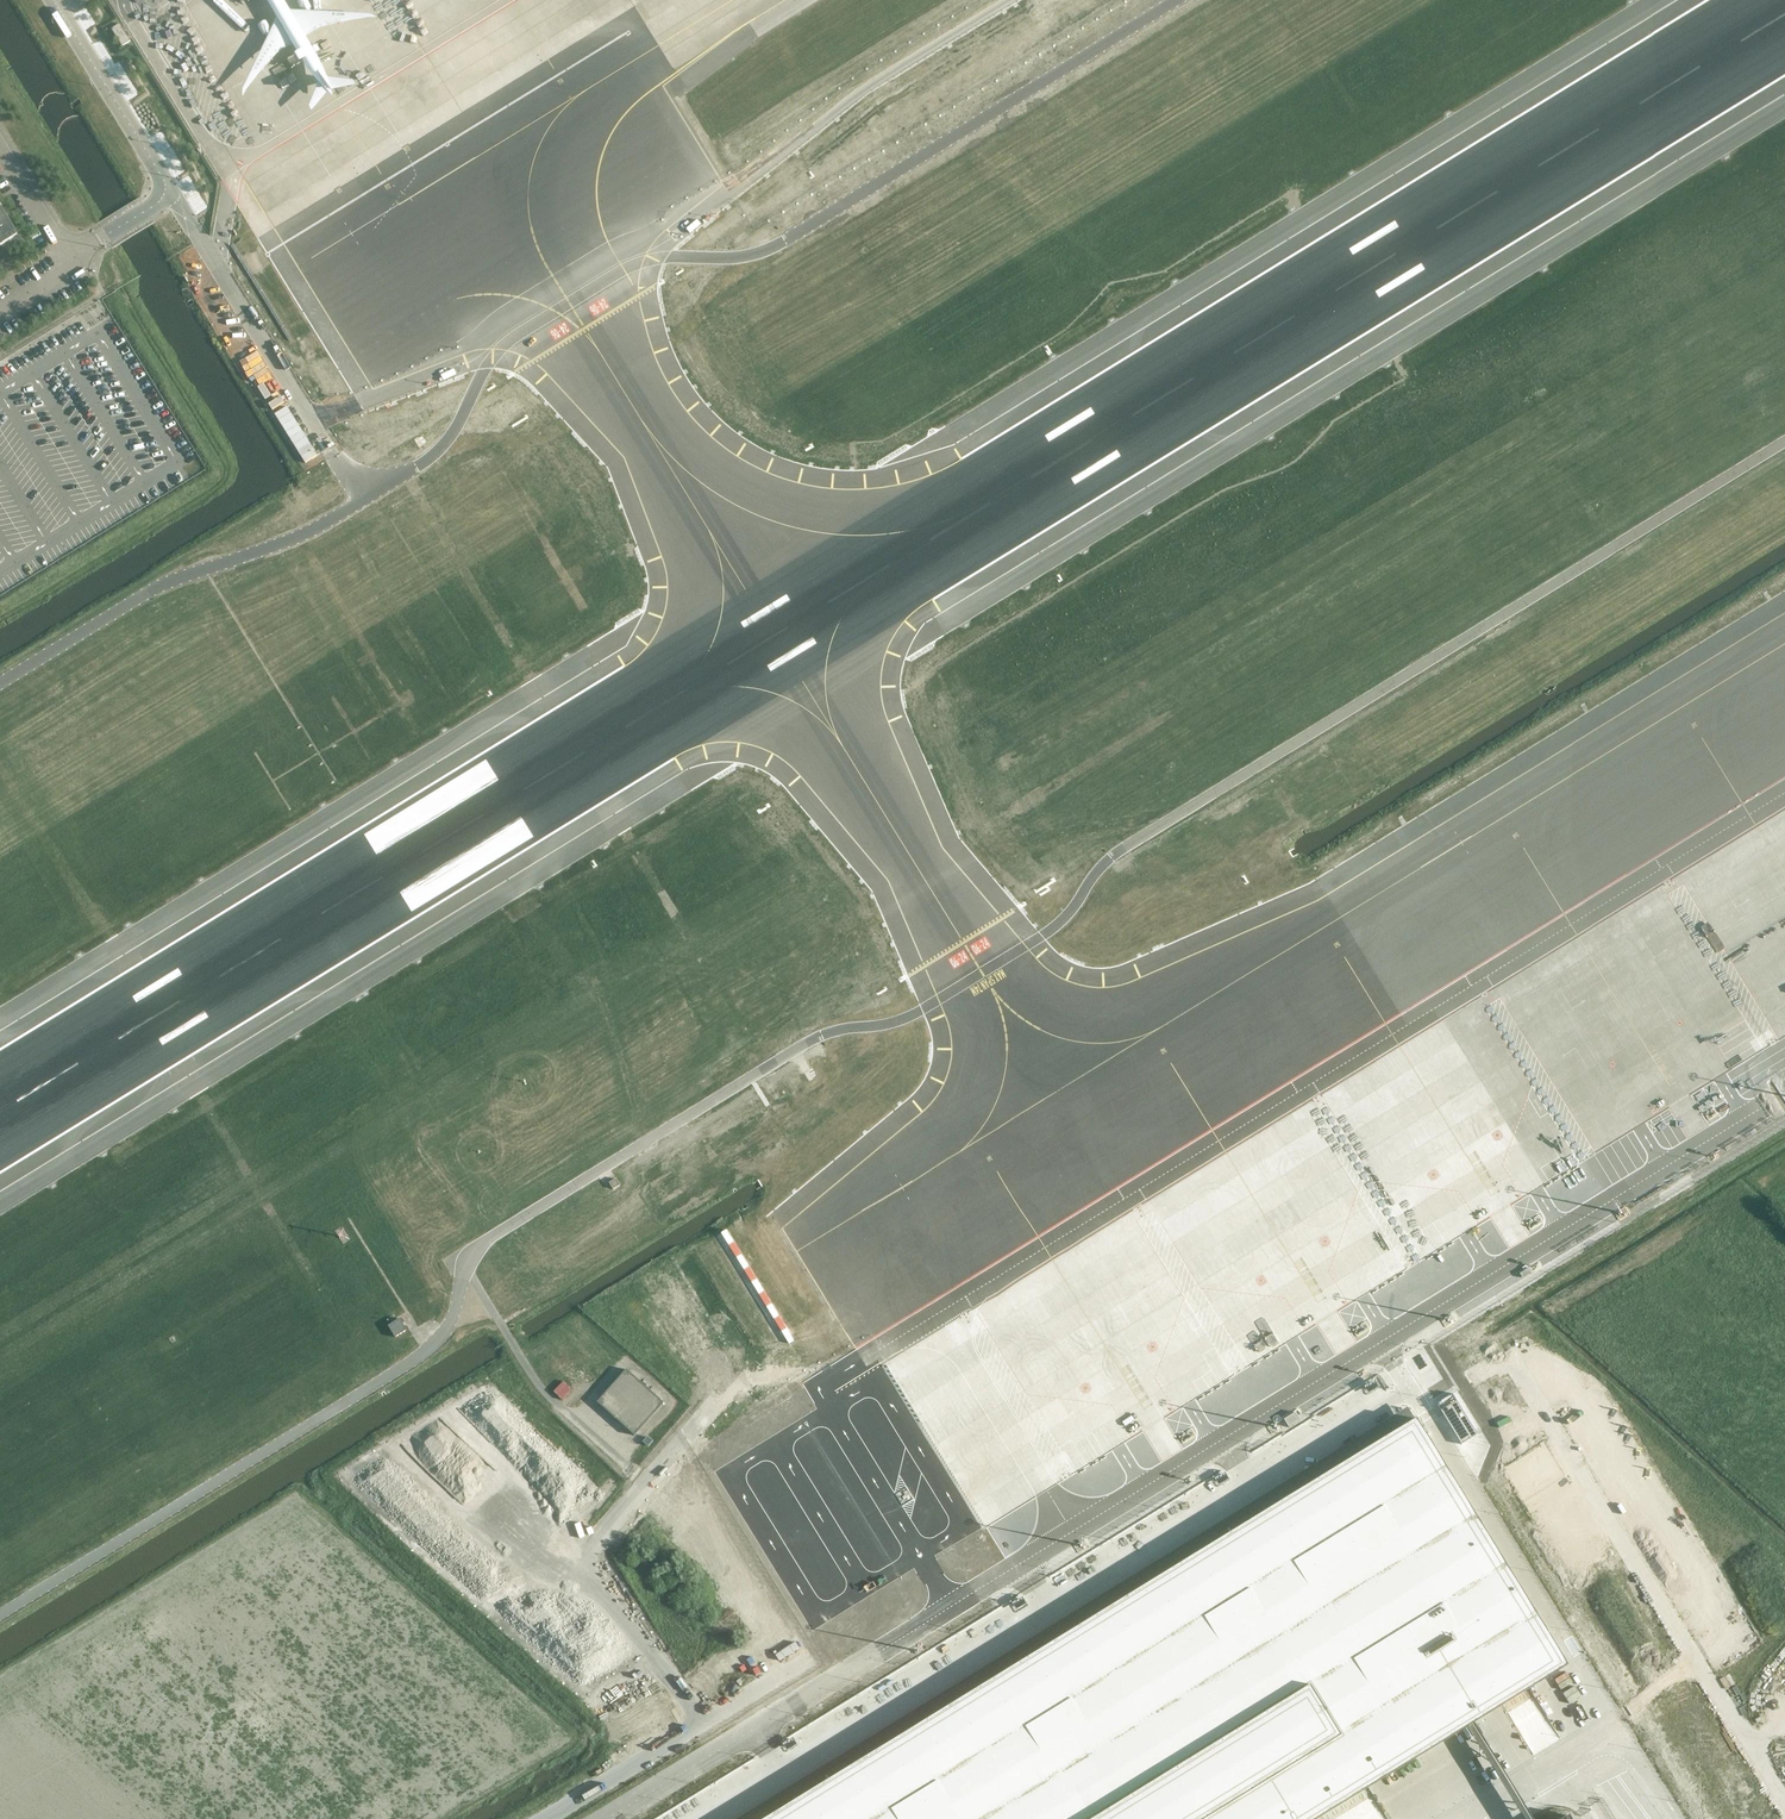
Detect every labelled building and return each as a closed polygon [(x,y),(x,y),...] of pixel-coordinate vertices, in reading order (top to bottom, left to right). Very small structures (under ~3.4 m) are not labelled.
[(15,236),(0,212),(0,246),(15,236)] [(559,1214),(553,1218),(556,1223),(563,1219),(559,1214)] [(400,1318),(395,1321),(388,1326),(395,1337),(407,1330),(400,1318)] [(634,1435),(663,1403),(626,1370),(597,1402),(634,1435)] [(1437,1402),(1436,1403),(1461,1444),(1462,1444),(1461,1442),(1475,1433),(1476,1435),(1477,1435),(1452,1393),(1451,1394),(1452,1396),(1438,1404),(1437,1402)] [(1295,1412),(1284,1420),(1289,1427),(1300,1420),(1295,1412)] [(765,1818),(1315,1818),(1369,1786),(1466,1726),(1516,1807),(1523,1818),(1532,1818),(1523,1803),(1473,1723),(1503,1705),(1530,1689),(1567,1666),(1415,1420),(1254,1518),(1249,1510),(1218,1529),(1223,1538),(1013,1667),(852,1765),(847,1757),(816,1776),(822,1784),(765,1818)] [(647,1436),(642,1442),(648,1446),(653,1440),(647,1436)]
